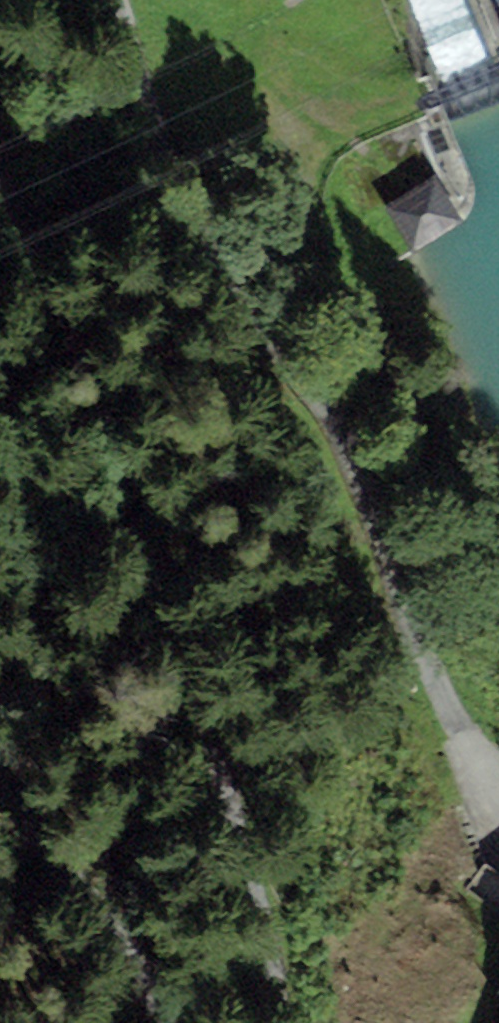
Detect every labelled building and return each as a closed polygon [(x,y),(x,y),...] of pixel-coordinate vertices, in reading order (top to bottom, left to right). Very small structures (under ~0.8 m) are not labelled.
[(435,176),(381,204),(404,248),(457,220),(435,176)] [(489,995),(498,1002),(498,982),(489,995)]
